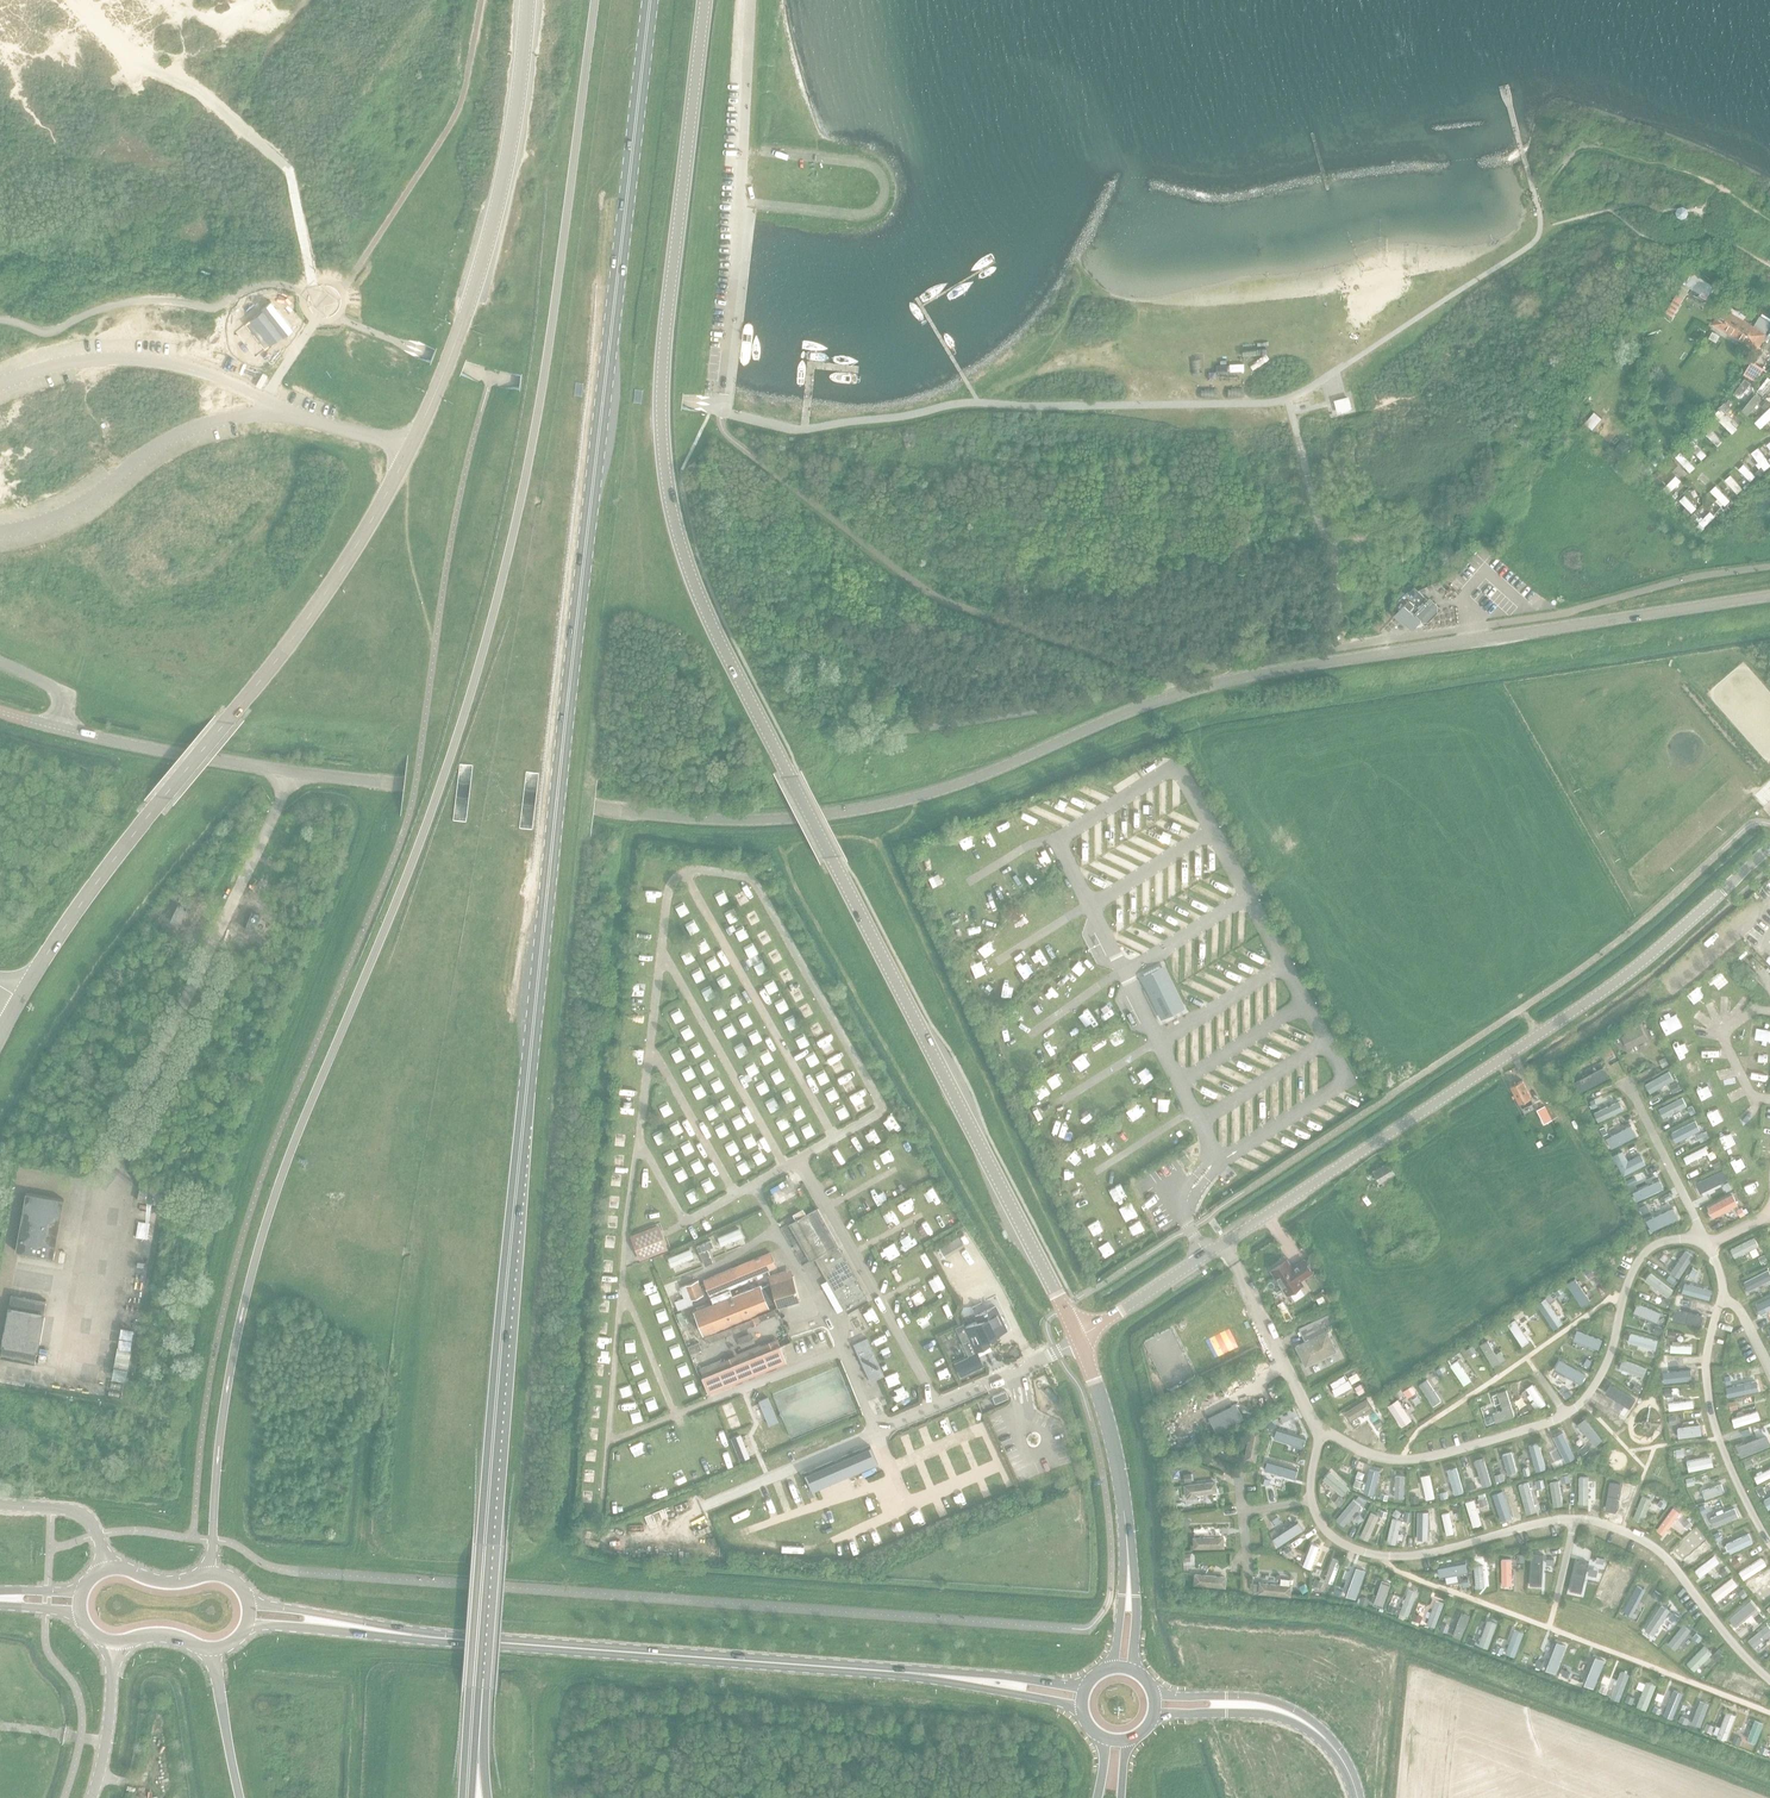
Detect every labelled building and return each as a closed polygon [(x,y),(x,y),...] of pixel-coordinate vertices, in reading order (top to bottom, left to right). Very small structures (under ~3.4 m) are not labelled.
[(1684,283),(1699,291),(1705,280),(1691,272),(1684,283)] [(281,334),(291,326),(271,301),(261,309),(262,310),(235,332),(241,339),(254,356),(270,344),(266,339),(279,333),(281,334)] [(1757,313),(1752,323),(1720,305),(1710,322),(1755,347),(1764,330),(1769,320),(1757,313)] [(1769,385),(1769,378),(1768,376),(1757,390),(1762,394),(1769,385)] [(1745,377),(1733,393),(1739,397),(1751,382),(1745,377)] [(1755,393),(1742,409),(1747,414),(1761,398),(1755,393)] [(1338,412),(1352,409),(1349,396),(1334,399),(1338,412)] [(1769,418),(1769,406),(1754,422),(1760,428),(1769,418)] [(1713,414),(1732,433),(1737,428),(1718,409),(1713,414)] [(1699,428),(1717,445),(1722,440),(1704,423),(1699,428)] [(1687,444),(1701,459),(1706,454),(1692,439),(1687,444)] [(1769,465),(1769,463),(1757,447),(1751,452),(1764,469),(1769,465)] [(1675,456),(1690,472),(1695,467),(1680,451),(1675,456)] [(1662,480),(1678,464),(1670,456),(1648,479),(1655,486),(1657,484),(1661,488),(1666,483),(1662,480)] [(1738,468),(1750,480),(1755,476),(1744,463),(1738,468)] [(1724,479),(1737,493),(1742,488),(1730,474),(1724,479)] [(1676,475),(1662,488),(1668,493),(1681,480),(1676,475)] [(1730,500),(1715,485),(1710,490),(1725,505),(1730,500)] [(1721,506),(1714,513),(1717,516),(1724,509),(1728,512),(1731,508),(1730,507),(1739,497),(1733,491),(1728,497),(1732,500),(1723,508),(1721,506)] [(1696,507),(1684,495),(1679,499),(1691,512),(1696,507)] [(1710,511),(1699,522),(1703,527),(1715,516),(1710,511)] [(1411,629),(1419,619),(1424,624),(1438,608),(1427,598),(1413,614),(1403,604),(1392,617),(1401,625),(1404,622),(1411,629)] [(187,910),(178,905),(170,920),(178,925),(187,910)] [(251,912),(244,930),(253,933),(260,915),(251,912)] [(1162,1017),(1181,1008),(1161,966),(1142,975),(1162,1017)] [(1628,1049),(1647,1039),(1641,1026),(1621,1036),(1628,1049)] [(1583,1089),(1609,1077),(1606,1070),(1580,1082),(1583,1089)] [(1650,1089),(1669,1079),(1665,1072),(1646,1083),(1650,1089)] [(1522,1102),(1524,1106),(1533,1102),(1531,1098),(1531,1097),(1522,1080),(1511,1086),(1520,1103),(1522,1102)] [(1662,1115),(1681,1105),(1677,1098),(1659,1108),(1662,1115)] [(1599,1122),(1623,1110),(1620,1104),(1608,1109),(1607,1106),(1601,1109),(1602,1112),(1596,1115),(1599,1122)] [(1537,1109),(1545,1122),(1553,1118),(1545,1105),(1537,1109)] [(1675,1140),(1698,1128),(1694,1120),(1671,1132),(1675,1140)] [(1606,1135),(1612,1132),(1609,1124),(1602,1127),(1603,1129),(1602,1130),(1604,1135),(1605,1134),(1606,1135)] [(1612,1148),(1635,1135),(1631,1128),(1620,1133),(1618,1130),(1612,1134),(1613,1137),(1608,1140),(1612,1148)] [(1705,1146),(1684,1157),(1687,1163),(1690,1161),(1692,1165),(1699,1162),(1697,1158),(1708,1153),(1705,1146)] [(1191,1162),(1185,1154),(1179,1158),(1185,1166),(1191,1162)] [(1624,1174),(1648,1161),(1644,1154),(1620,1167),(1624,1174)] [(1379,1182),(1395,1173),(1388,1161),(1372,1171),(1379,1182)] [(1714,1172),(1695,1181),(1698,1188),(1708,1183),(1710,1186),(1716,1183),(1715,1180),(1717,1179),(1714,1172)] [(83,1184),(34,1177),(23,1241),(73,1249),(83,1184)] [(1642,1197),(1660,1188),(1657,1181),(1638,1190),(1642,1197)] [(1712,1213),(1728,1205),(1724,1198),(1709,1206),(1712,1213)] [(844,1309),(866,1297),(816,1208),(789,1223),(810,1260),(814,1258),(844,1309)] [(1652,1224),(1673,1215),(1671,1209),(1650,1218),(1652,1224)] [(635,1240),(639,1249),(658,1241),(654,1231),(635,1240)] [(696,1247),(704,1266),(713,1262),(708,1250),(713,1247),(710,1240),(696,1247)] [(1753,1245),(1733,1256),(1737,1262),(1749,1255),(1751,1259),(1757,1255),(1755,1252),(1757,1251),(1753,1245)] [(751,1260),(757,1274),(767,1270),(776,1266),(770,1252),(751,1260)] [(1679,1276),(1690,1259),(1683,1254),(1672,1272),(1679,1276)] [(1299,1279),(1311,1272),(1303,1259),(1295,1264),(1296,1265),(1292,1267),(1286,1259),(1270,1270),(1285,1293),(1302,1283),(1299,1279)] [(747,1278),(757,1274),(751,1260),(733,1267),(739,1284),(748,1281),(747,1278)] [(729,1288),(739,1284),(733,1267),(703,1280),(709,1296),(729,1288)] [(1765,1271),(1746,1280),(1749,1286),(1762,1280),(1764,1283),(1769,1281),(1765,1271)] [(791,1276),(784,1278),(782,1272),(769,1276),(777,1306),(798,1300),(791,1276)] [(1665,1284),(1650,1273),(1646,1278),(1654,1285),(1651,1288),(1657,1292),(1659,1289),(1660,1290),(1665,1284)] [(1567,1283),(1581,1305),(1588,1300),(1578,1285),(1582,1283),(1578,1277),(1574,1279),(1574,1278),(1567,1283)] [(692,1304),(691,1300),(703,1296),(698,1281),(680,1287),(683,1297),(674,1301),(677,1310),(692,1304)] [(1686,1292),(1704,1297),(1706,1290),(1696,1288),(1697,1284),(1690,1282),(1689,1286),(1687,1285),(1686,1292)] [(772,1307),(776,1306),(769,1283),(759,1288),(758,1286),(732,1295),(729,1288),(709,1296),(712,1303),(693,1310),(696,1316),(691,1318),(694,1325),(698,1323),(702,1333),(703,1333),(707,1342),(760,1321),(760,1320),(775,1314),(772,1307)] [(1332,1299),(1328,1290),(1321,1294),(1326,1302),(1332,1299)] [(1757,1304),(1760,1311),(1769,1306),(1769,1298),(1757,1304)] [(1540,1308),(1552,1325),(1559,1320),(1551,1309),(1557,1306),(1555,1303),(1549,1307),(1547,1303),(1540,1308)] [(1656,1311),(1638,1303),(1635,1309),(1647,1314),(1645,1318),(1652,1321),(1653,1317),(1653,1318),(1656,1311)] [(955,1363),(960,1374),(982,1364),(976,1351),(989,1344),(986,1338),(1006,1328),(995,1305),(975,1314),(978,1321),(964,1327),(970,1339),(962,1343),(969,1357),(955,1363)] [(1674,1319),(1695,1324),(1697,1316),(1684,1314),(1684,1311),(1680,1310),(1679,1313),(1676,1312),(1674,1319)] [(1333,1324),(1328,1314),(1321,1317),(1326,1327),(1333,1324)] [(1508,1323),(1523,1345),(1529,1340),(1515,1319),(1508,1323)] [(1327,1330),(1294,1345),(1305,1366),(1337,1351),(1327,1330)] [(1601,1338),(1580,1331),(1578,1337),(1598,1345),(1601,1338)] [(1628,1341),(1655,1349),(1657,1340),(1631,1333),(1628,1341)] [(699,1369),(708,1392),(786,1361),(776,1338),(699,1369)] [(853,1343),(870,1380),(883,1375),(866,1338),(853,1343)] [(1493,1366),(1506,1358),(1501,1350),(1496,1353),(1487,1339),(1480,1344),(1493,1366)] [(1670,1351),(1691,1352),(1691,1345),(1680,1345),(1680,1340),(1672,1340),(1672,1344),(1670,1344),(1670,1351)] [(1451,1365),(1464,1384),(1471,1379),(1462,1366),(1465,1364),(1461,1358),(1451,1365)] [(1641,1366),(1621,1359),(1618,1367),(1622,1368),(1621,1370),(1626,1372),(1627,1370),(1638,1374),(1641,1366)] [(1585,1373),(1563,1360),(1558,1368),(1572,1376),(1571,1379),(1578,1383),(1579,1380),(1580,1381),(1583,1377),(1584,1377),(1585,1374),(1584,1374),(1585,1373)] [(1671,1382),(1692,1379),(1691,1372),(1681,1373),(1681,1369),(1673,1370),(1674,1374),(1670,1374),(1671,1382)] [(1418,1383),(1433,1405),(1440,1401),(1424,1378),(1418,1383)] [(1735,1396),(1754,1391),(1752,1382),(1732,1387),(1735,1396)] [(1546,1403),(1532,1384),(1526,1388),(1535,1400),(1531,1402),(1535,1408),(1538,1406),(1540,1407),(1546,1403)] [(1634,1398),(1612,1384),(1608,1391),(1621,1399),(1619,1402),(1625,1406),(1627,1403),(1630,1405),(1634,1398)] [(1514,1416),(1506,1389),(1497,1392),(1503,1409),(1493,1412),(1496,1421),(1514,1416)] [(1669,1410),(1694,1406),(1693,1399),(1681,1401),(1681,1397),(1673,1398),(1673,1402),(1668,1403),(1669,1410)] [(1367,1398),(1344,1412),(1350,1421),(1364,1412),(1366,1415),(1372,1411),(1370,1408),(1373,1406),(1367,1398)] [(1388,1405),(1401,1426),(1412,1419),(1398,1398),(1388,1405)] [(1305,1429),(1283,1409),(1276,1416),(1279,1418),(1277,1421),(1282,1426),(1285,1423),(1298,1436),(1305,1429)] [(1734,1426),(1760,1418),(1757,1410),(1744,1414),(1743,1411),(1736,1413),(1738,1416),(1732,1418),(1734,1426)] [(1597,1434),(1585,1419),(1580,1424),(1587,1432),(1584,1435),(1589,1441),(1592,1438),(1597,1434)] [(1678,1437),(1701,1434),(1700,1425),(1677,1428),(1678,1437)] [(1255,1461),(1261,1430),(1250,1427),(1243,1459),(1255,1461)] [(1571,1450),(1563,1434),(1556,1437),(1561,1445),(1557,1447),(1561,1454),(1564,1452),(1565,1453),(1571,1450)] [(1743,1456),(1767,1446),(1764,1439),(1748,1445),(1746,1441),(1739,1444),(1741,1448),(1740,1448),(1743,1456)] [(1546,1463),(1539,1442),(1532,1444),(1537,1458),(1533,1459),(1536,1467),(1546,1463)] [(1268,1454),(1294,1462),(1297,1451),(1271,1443),(1268,1454)] [(1517,1471),(1512,1450),(1505,1452),(1510,1473),(1517,1471)] [(1689,1470),(1713,1465),(1711,1455),(1687,1460),(1689,1470)] [(1489,1481),(1484,1460),(1477,1462),(1480,1474),(1476,1475),(1478,1482),(1482,1481),(1482,1483),(1489,1481)] [(1449,1468),(1454,1488),(1460,1487),(1456,1467),(1449,1468)] [(1769,1476),(1769,1468),(1763,1472),(1761,1470),(1756,1472),(1757,1474),(1754,1476),(1757,1482),(1769,1476)] [(1373,1469),(1367,1492),(1374,1494),(1380,1471),(1373,1469)] [(1324,1478),(1342,1494),(1349,1487),(1330,1471),(1324,1478)] [(1434,1497),(1429,1474),(1421,1475),(1426,1499),(1434,1497)] [(1404,1496),(1406,1475),(1399,1475),(1398,1486),(1394,1486),(1394,1493),(1398,1493),(1397,1496),(1404,1496)] [(1215,1480),(1183,1484),(1185,1495),(1186,1495),(1186,1498),(1196,1496),(1196,1494),(1217,1491),(1215,1480)] [(1579,1480),(1579,1503),(1587,1503),(1587,1490),(1590,1490),(1590,1483),(1586,1483),(1586,1480),(1579,1480)] [(1550,1482),(1554,1502),(1560,1501),(1558,1491),(1562,1490),(1560,1482),(1557,1482),(1557,1481),(1550,1482)] [(1611,1508),(1617,1485),(1610,1483),(1604,1507),(1611,1508)] [(1267,1498),(1293,1493),(1292,1484),(1265,1489),(1267,1498)] [(1708,1496),(1724,1490),(1722,1484),(1705,1489),(1708,1496)] [(1535,1507),(1530,1485),(1521,1487),(1527,1509),(1535,1507)] [(1507,1514),(1500,1495),(1493,1497),(1500,1517),(1507,1514)] [(1640,1521),(1647,1501),(1641,1498),(1633,1518),(1640,1521)] [(1466,1501),(1473,1526),(1481,1523),(1474,1499),(1466,1501)] [(1347,1505),(1335,1520),(1341,1524),(1347,1515),(1350,1517),(1352,1514),(1350,1513),(1352,1509),(1347,1505)] [(1673,1507),(1657,1529),(1664,1534),(1680,1512),(1673,1507)] [(1715,1525),(1737,1516),(1734,1508),(1723,1512),(1722,1509),(1715,1511),(1717,1514),(1712,1516),(1715,1525)] [(1442,1513),(1446,1534),(1453,1532),(1449,1512),(1442,1513)] [(1367,1538),(1375,1519),(1369,1516),(1360,1535),(1367,1538)] [(1286,1542),(1307,1528),(1303,1520),(1289,1530),(1287,1526),(1280,1531),(1283,1534),(1281,1535),(1286,1542)] [(1396,1541),(1400,1522),(1393,1520),(1389,1539),(1396,1541)] [(1694,1531),(1677,1547),(1681,1553),(1692,1543),(1694,1546),(1699,1541),(1697,1538),(1699,1537),(1694,1531)] [(1193,1548),(1223,1547),(1223,1535),(1192,1536),(1193,1548)] [(1729,1552),(1750,1542),(1747,1535),(1734,1542),(1732,1538),(1726,1541),(1727,1545),(1726,1545),(1729,1552)] [(1311,1568),(1318,1549),(1310,1546),(1303,1565),(1311,1568)] [(1700,1576),(1719,1562),(1713,1555),(1695,1570),(1700,1576)] [(1744,1579),(1766,1564),(1762,1557),(1739,1571),(1744,1579)] [(1332,1583),(1341,1561),(1334,1558),(1328,1573),(1325,1572),(1322,1579),(1326,1580),(1326,1581),(1332,1583)] [(1438,1573),(1468,1567),(1466,1559),(1436,1565),(1438,1573)] [(1532,1560),(1530,1584),(1537,1584),(1538,1571),(1542,1571),(1543,1564),(1539,1564),(1539,1561),(1532,1560)] [(1502,1562),(1502,1583),(1509,1583),(1509,1571),(1513,1571),(1513,1565),(1509,1565),(1509,1562),(1502,1562)] [(1611,1562),(1597,1596),(1608,1601),(1617,1578),(1630,1583),(1635,1572),(1611,1562)] [(1475,1566),(1477,1587),(1484,1587),(1482,1565),(1475,1566)] [(1576,1567),(1571,1590),(1578,1592),(1581,1577),(1585,1578),(1586,1571),(1583,1571),(1583,1569),(1576,1567)] [(1356,1592),(1364,1572),(1358,1570),(1354,1580),(1351,1579),(1349,1584),(1352,1585),(1350,1590),(1356,1592)] [(1193,1584),(1225,1587),(1226,1575),(1194,1573),(1193,1584)] [(1382,1607),(1391,1582),(1382,1579),(1377,1594),(1373,1593),(1371,1601),(1374,1602),(1373,1604),(1382,1607)] [(1729,1580),(1712,1592),(1716,1598),(1726,1591),(1728,1594),(1734,1590),(1732,1587),(1733,1586),(1729,1580)] [(1259,1593),(1291,1596),(1292,1584),(1260,1582),(1259,1593)] [(1769,1597),(1769,1587),(1768,1588),(1766,1585),(1760,1590),(1762,1593),(1761,1593),(1766,1600),(1769,1597)] [(1410,1610),(1417,1593),(1410,1590),(1406,1600),(1402,1599),(1400,1606),(1405,1608),(1404,1610),(1409,1612),(1409,1610),(1410,1610)] [(1633,1593),(1623,1611),(1629,1615),(1635,1604),(1638,1606),(1642,1599),(1639,1598),(1639,1596),(1633,1593)] [(1435,1626),(1444,1602),(1437,1600),(1431,1615),(1428,1613),(1425,1620),(1429,1622),(1428,1623),(1435,1626)] [(1735,1622),(1751,1608),(1747,1602),(1730,1616),(1735,1622)] [(1659,1608),(1645,1628),(1651,1632),(1664,1612),(1659,1608)] [(1460,1639),(1469,1615),(1462,1612),(1453,1636),(1460,1639)] [(1489,1644),(1496,1623),(1490,1621),(1487,1630),(1483,1629),(1481,1635),(1484,1637),(1483,1642),(1489,1644)] [(1680,1626),(1665,1644),(1673,1651),(1681,1641),(1688,1646),(1695,1638),(1688,1632),(1687,1632),(1680,1626)] [(1769,1632),(1769,1631),(1766,1626),(1750,1639),(1754,1644),(1769,1632)] [(1516,1652),(1523,1632),(1516,1630),(1512,1641),(1509,1640),(1506,1647),(1510,1648),(1509,1649),(1516,1652)] [(1541,1665),(1549,1643),(1541,1640),(1532,1662),(1541,1665)] [(1704,1645),(1687,1662),(1695,1670),(1703,1661),(1706,1664),(1711,1658),(1708,1656),(1712,1652),(1704,1645)] [(1568,1674),(1576,1653),(1569,1651),(1561,1671),(1568,1674)] [(1595,1683),(1602,1663),(1595,1661),(1592,1671),(1588,1670),(1585,1676),(1589,1677),(1588,1681),(1595,1683)] [(1622,1692),(1629,1674),(1622,1671),(1615,1690),(1622,1692)] [(1726,1687),(1751,1696),(1754,1688),(1729,1678),(1726,1687)] [(1646,1709),(1656,1684),(1647,1680),(1637,1705),(1646,1709)] [(1672,1718),(1682,1694),(1674,1691),(1669,1705),(1665,1704),(1662,1711),(1666,1712),(1665,1715),(1672,1718)] [(1699,1728),(1708,1704),(1702,1701),(1697,1714),(1693,1712),(1690,1719),(1694,1721),(1692,1725),(1699,1728)] [(1727,1739),(1736,1714),(1726,1711),(1725,1712),(1721,1710),(1717,1721),(1716,1721),(1715,1725),(1716,1725),(1714,1732),(1717,1733),(1717,1735),(1727,1739)] [(1754,1744),(1762,1724),(1756,1722),(1748,1741),(1754,1744)]
